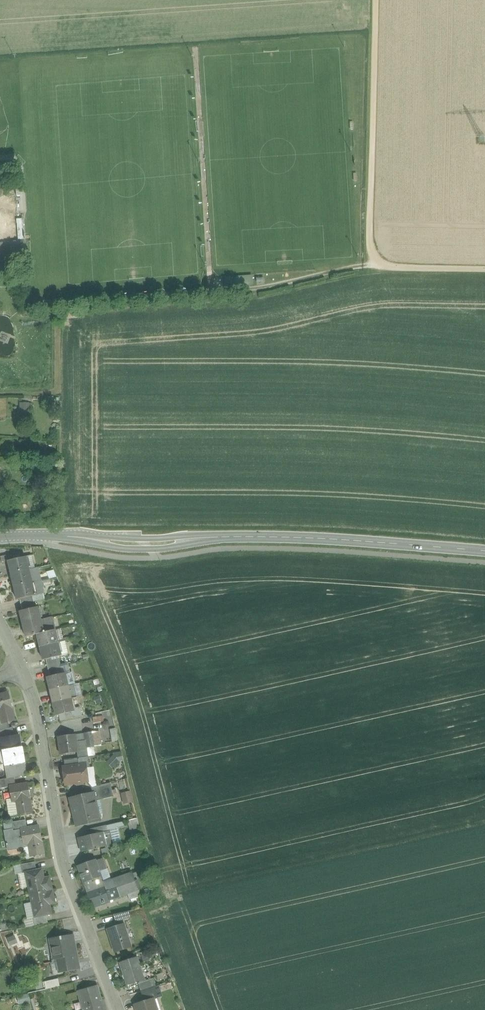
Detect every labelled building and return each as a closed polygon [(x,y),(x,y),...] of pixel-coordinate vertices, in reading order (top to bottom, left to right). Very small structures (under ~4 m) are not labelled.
[(23,218),(15,219),(17,235),(25,234),(23,218)] [(1,253),(1,250),(9,248),(10,252),(11,252),(9,242),(0,243),(0,254),(1,253)] [(8,342),(11,335),(2,331),(0,337),(0,339),(8,342)] [(13,553),(1,556),(2,562),(8,561),(15,559),(14,555),(13,553)] [(32,555),(26,557),(29,570),(35,568),(32,555)] [(15,559),(8,561),(11,574),(29,570),(26,557),(15,559)] [(35,568),(29,570),(30,577),(32,583),(41,580),(37,568),(35,568)] [(29,570),(11,574),(14,587),(32,583),(30,577),(29,570)] [(53,570),(48,572),(50,578),(56,577),(53,570)] [(50,578),(41,580),(42,587),(52,584),(50,578)] [(41,580),(32,583),(35,595),(43,594),(44,593),(42,587),(41,580)] [(32,583),(14,587),(17,600),(20,599),(35,595),(32,583)] [(35,595),(20,599),(21,605),(34,602),(36,601),(35,595)] [(34,602),(21,605),(22,611),(35,608),(34,602)] [(22,611),(20,611),(23,624),(41,620),(38,607),(22,611)] [(52,617),(41,620),(44,633),(55,630),(52,617)] [(41,620),(23,624),(26,637),(37,634),(44,633),(41,620)] [(44,633),(37,634),(40,647),(58,643),(55,630),(44,633)] [(65,641),(58,643),(61,656),(68,654),(65,641)] [(58,643),(40,647),(43,660),(46,659),(59,656),(61,656),(58,643)] [(59,656),(46,659),(47,665),(60,662),(59,656)] [(60,662),(47,665),(49,671),(61,668),(61,665),(60,662)] [(61,668),(63,673),(65,673),(69,672),(67,663),(61,665),(61,668)] [(49,671),(50,676),(63,673),(61,668),(49,671)] [(71,672),(69,673),(65,674),(67,683),(74,682),(71,672)] [(50,676),(47,677),(50,690),(58,688),(68,686),(67,683),(65,674),(65,673),(63,673),(50,676)] [(74,684),(68,686),(71,699),(77,697),(74,684)] [(68,686),(58,688),(50,690),(53,703),(71,699),(68,686)] [(0,695),(0,724),(2,723),(2,724),(8,722),(15,720),(12,708),(12,707),(8,693),(0,695)] [(71,699),(53,703),(56,714),(56,715),(59,714),(71,711),(74,711),(74,710),(71,699)] [(71,711),(59,714),(60,721),(73,718),(71,711)] [(2,724),(2,723),(0,724),(0,731),(10,728),(8,722),(2,724)] [(0,731),(0,732),(1,739),(14,737),(13,727),(10,728),(0,731)] [(93,732),(84,733),(87,748),(95,747),(94,738),(93,732)] [(84,733),(75,734),(78,752),(77,752),(78,758),(88,756),(87,748),(84,733)] [(75,734),(58,737),(61,755),(77,752),(78,752),(75,734)] [(14,737),(1,739),(3,751),(6,765),(11,764),(24,761),(20,736),(14,737)] [(95,747),(87,748),(88,756),(96,755),(95,747)] [(88,756),(78,758),(79,765),(84,764),(85,768),(90,768),(88,756)] [(117,762),(112,756),(107,761),(112,766),(117,762)] [(78,758),(64,760),(65,767),(79,765),(78,758)] [(24,761),(11,764),(13,771),(26,768),(24,761)] [(65,767),(63,767),(66,785),(76,783),(76,784),(77,785),(82,784),(83,783),(83,782),(87,781),(85,768),(84,764),(79,765),(65,767)] [(90,768),(85,768),(87,781),(95,780),(93,767),(90,768)] [(26,768),(13,771),(14,777),(27,775),(26,768)] [(14,777),(0,779),(2,788),(9,787),(9,786),(16,785),(14,778),(14,777)] [(16,785),(9,786),(9,787),(11,799),(12,801),(17,800),(19,815),(32,813),(30,798),(28,783),(16,785)] [(111,783),(91,787),(93,793),(95,801),(104,799),(114,797),(112,790),(111,783)] [(130,792),(122,794),(124,803),(132,801),(132,799),(130,792)] [(93,793),(70,799),(77,826),(100,820),(98,814),(96,803),(95,801),(93,793)] [(6,800),(8,816),(19,815),(17,800),(12,801),(11,799),(6,800)] [(26,820),(11,822),(13,830),(13,831),(21,830),(21,829),(27,828),(26,820)] [(11,822),(4,823),(5,831),(13,830),(11,822)] [(116,823),(107,825),(109,831),(118,829),(116,823)] [(107,825),(88,830),(89,835),(101,833),(109,831),(107,825)] [(27,828),(21,829),(21,830),(24,844),(29,843),(31,857),(44,854),(41,841),(42,841),(39,826),(27,828)] [(21,830),(13,831),(13,830),(5,831),(8,850),(24,847),(24,844),(21,830)] [(109,831),(101,833),(104,846),(112,844),(110,837),(109,831)] [(89,835),(80,838),(83,851),(104,846),(101,833),(89,835)] [(118,835),(110,837),(112,844),(113,847),(120,845),(118,835)] [(94,851),(96,857),(114,852),(112,847),(94,851)] [(96,859),(77,866),(85,887),(93,884),(95,890),(105,886),(104,882),(100,871),(96,861),(96,859)] [(102,859),(96,861),(100,871),(105,868),(103,862),(102,859)] [(35,862),(21,864),(23,873),(25,873),(25,872),(37,870),(35,862)] [(37,870),(25,872),(25,873),(28,888),(29,894),(29,895),(53,890),(53,889),(50,876),(45,877),(43,868),(37,870)] [(132,872),(104,882),(105,886),(115,883),(120,897),(120,898),(127,895),(138,891),(139,891),(132,872)] [(23,873),(18,874),(21,889),(28,888),(25,873),(23,873)] [(115,883),(105,886),(95,890),(93,884),(85,887),(92,907),(120,897),(115,883)] [(53,890),(29,895),(29,896),(30,896),(31,903),(34,917),(34,918),(46,915),(52,914),(50,905),(56,904),(53,891),(54,891),(53,890)] [(138,891),(127,895),(129,900),(140,896),(138,891)] [(28,921),(32,920),(32,917),(34,917),(31,903),(25,904),(28,921)] [(136,909),(129,911),(131,918),(138,916),(136,909)] [(129,911),(113,915),(115,922),(131,918),(129,911)] [(46,915),(34,918),(34,917),(32,917),(32,920),(33,926),(48,923),(46,915)] [(124,925),(108,930),(115,952),(131,947),(124,925)] [(16,933),(9,933),(10,941),(17,940),(16,933)] [(71,935),(51,939),(55,959),(57,959),(74,956),(71,935)] [(151,955),(145,957),(147,963),(153,961),(151,955)] [(74,956),(57,959),(58,965),(60,965),(61,971),(77,968),(74,956)] [(137,957),(120,963),(127,985),(139,981),(140,981),(144,979),(137,957)] [(154,978),(140,983),(140,981),(139,981),(143,991),(155,987),(156,986),(154,978)] [(58,979),(44,982),(46,989),(60,986),(58,979)] [(78,992),(84,1009),(107,1009),(104,1000),(101,1001),(96,986),(78,992)] [(155,987),(143,991),(145,997),(157,993),(155,987)] [(146,1001),(136,1005),(138,1009),(136,1009),(137,1009),(157,1009),(153,999),(146,1001)]
